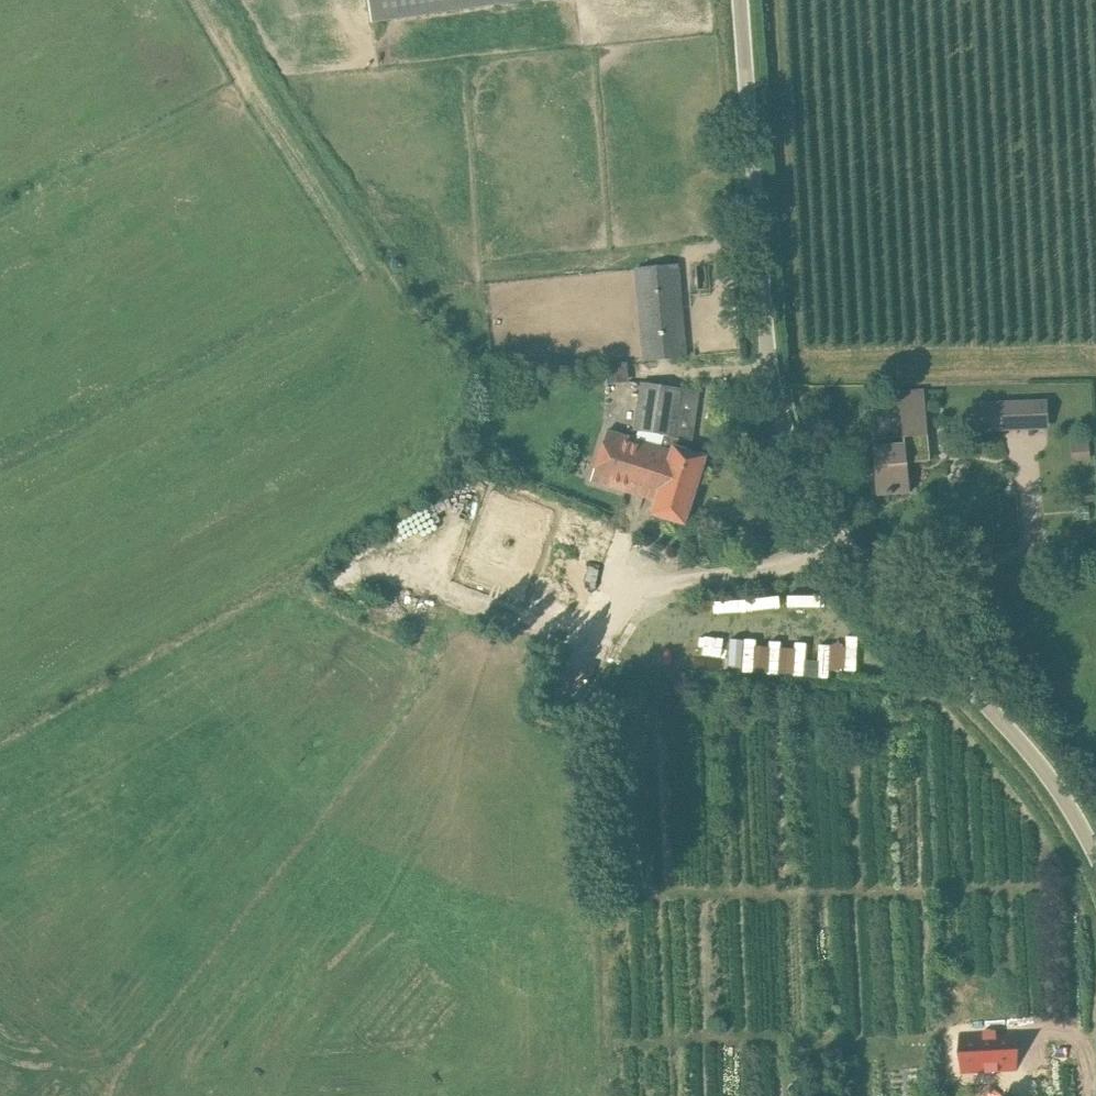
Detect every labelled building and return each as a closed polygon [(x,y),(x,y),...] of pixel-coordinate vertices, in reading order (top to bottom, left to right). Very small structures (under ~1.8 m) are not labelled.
[(372,23),(534,0),(368,0),(372,23)] [(635,268),(643,362),(688,358),(680,264),(635,268)] [(607,364),(609,384),(620,383),(618,363),(607,364)] [(677,436),(684,387),(642,381),(634,430),(677,436)] [(873,440),(878,496),(910,494),(908,464),(931,462),(925,391),(900,393),(904,437),(873,440)] [(1051,430),(1050,400),(981,401),(982,432),(1051,430)] [(652,514),(685,525),(707,457),(674,446),(672,452),(609,431),(593,481),(656,502),(652,514)] [(1017,1028),(960,1031),(961,1037),(963,1037),(964,1065),(962,1065),(962,1072),(1019,1069),(1019,1063),(1016,1063),(1015,1035),(1017,1035),(1017,1028)]
